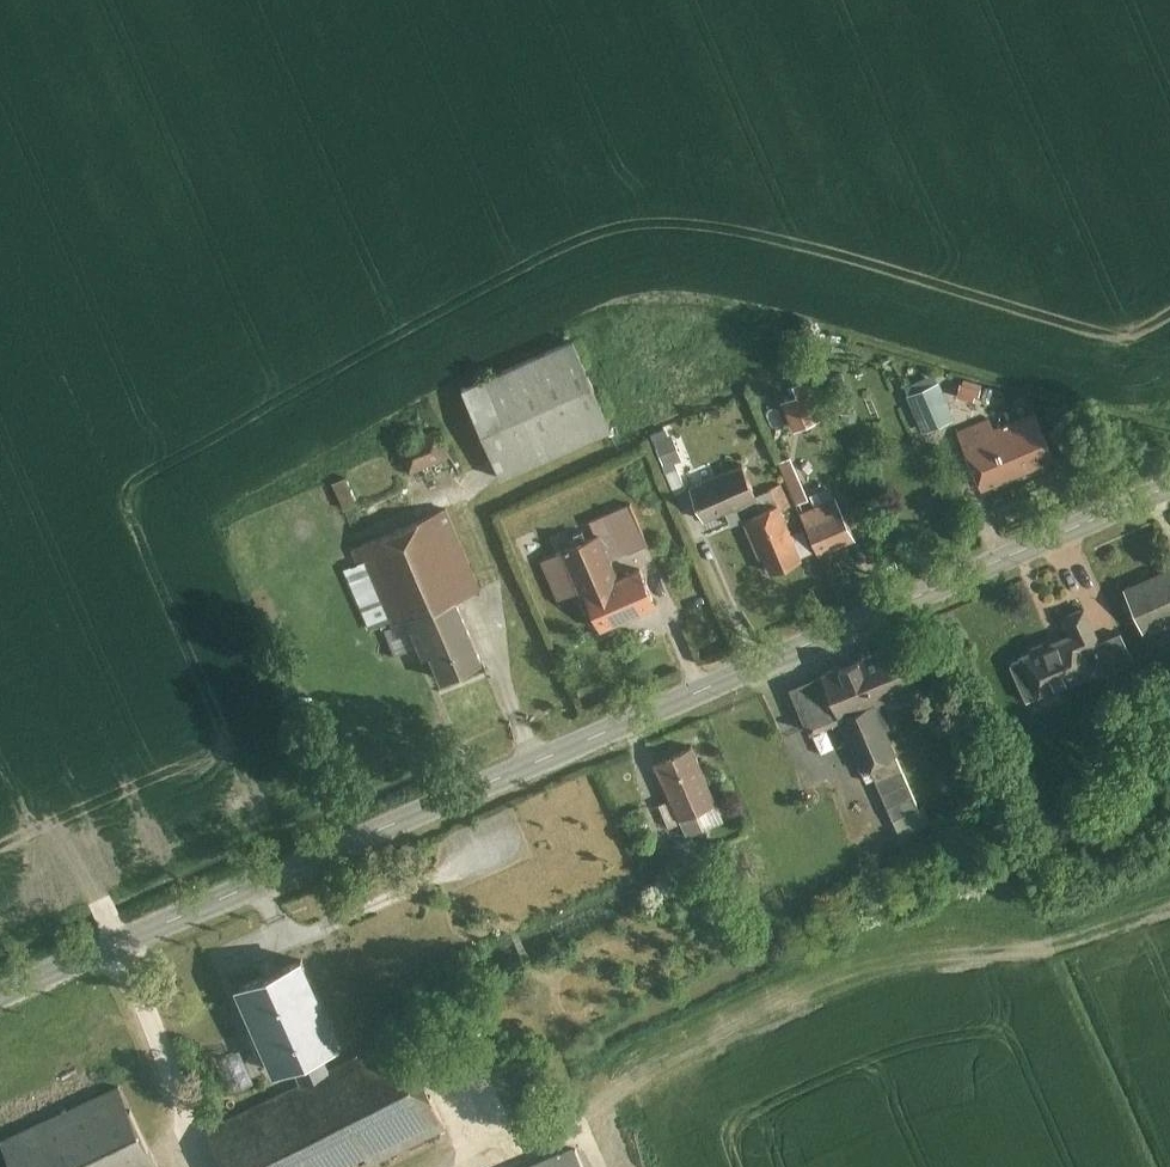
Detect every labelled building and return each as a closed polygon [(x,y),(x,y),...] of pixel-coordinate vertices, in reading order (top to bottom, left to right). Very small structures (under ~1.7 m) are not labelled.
[(577,338),(464,386),(503,476),(615,428),(577,338)] [(826,417),(809,376),(796,381),(800,391),(783,398),(797,429),(826,417)] [(939,379),(910,391),(926,428),(955,416),(939,379)] [(993,418),(961,431),(985,489),(1058,458),(1037,409),(997,427),(993,418)] [(439,427),(399,444),(410,471),(451,453),(439,427)] [(675,429),(655,437),(668,467),(687,458),(675,429)] [(797,454),(782,460),(800,503),(815,497),(797,454)] [(744,460),(692,482),(707,516),(758,494),(744,460)] [(855,534),(839,494),(790,515),(807,555),(855,534)] [(783,499),(746,515),(769,570),(807,555),(790,515),(783,499)] [(649,538),(633,500),(597,515),(603,530),(613,554),(649,538)] [(448,507),(364,542),(371,558),(394,614),(401,630),(412,626),(424,654),(433,650),(444,678),(485,660),(458,596),(481,586),(448,507)] [(603,530),(566,546),(585,591),(601,628),(660,603),(644,564),(622,574),(613,554),(603,530)] [(545,555),(564,600),(585,591),(566,546),(545,555)] [(348,568),(372,623),(394,614),(371,558),(348,568)] [(1126,584),(1148,633),(1169,623),(1169,565),(1126,584)] [(1073,629),(1023,651),(1042,694),(1088,674),(1081,657),(1106,646),(1104,640),(1088,605),(1067,615),(1073,629)] [(1116,668),(1137,659),(1124,631),(1104,640),(1106,646),(1116,668)] [(918,682),(903,647),(868,662),(865,655),(839,666),(840,670),(825,677),(841,715),(878,699),(918,682)] [(823,672),(795,684),(813,727),(841,715),(825,677),(823,672)] [(878,699),(841,715),(863,765),(899,749),(878,699)] [(695,742),(656,759),(680,815),(720,798),(695,742)] [(858,785),(870,812),(892,802),(917,792),(899,749),(863,765),(841,774),(848,790),(858,785)] [(905,831),(932,819),(920,791),(917,792),(892,802),(905,831)] [(305,954),(237,985),(278,1071),(292,1064),(325,1049),(345,1039),(305,954)] [(229,1166),(343,1166),(444,1120),(405,1037),(210,1128),(229,1166)] [(325,1049),(292,1064),(301,1083),(334,1068),(325,1049)] [(5,1138),(18,1166),(157,1166),(162,1165),(123,1083),(5,1138)] [(515,1166),(585,1166),(574,1142),(515,1166)]
